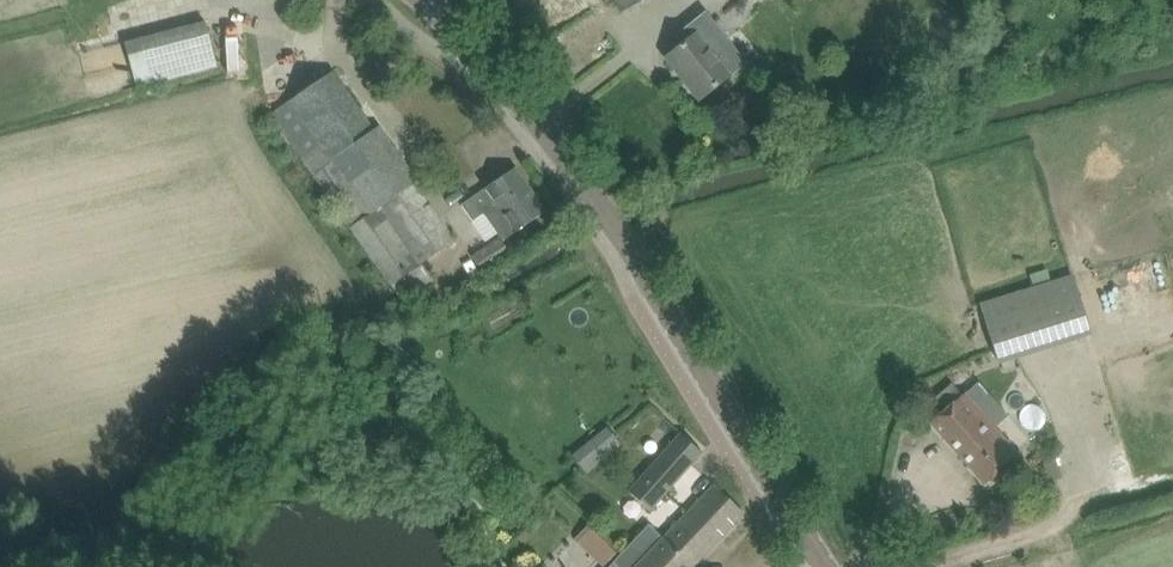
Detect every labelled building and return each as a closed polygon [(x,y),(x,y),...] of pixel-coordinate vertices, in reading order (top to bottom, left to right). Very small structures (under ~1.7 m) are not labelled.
[(614,0),(621,12),(642,0),(614,0)] [(685,43),(667,57),(676,69),(700,99),(719,84),(729,75),(745,63),(705,14),(678,35),(685,43)] [(206,22),(126,43),(138,88),(218,67),(206,22)] [(313,85),(273,113),(401,299),(433,277),(423,263),(455,241),(415,183),(418,181),(380,126),(373,130),(333,71),(313,85)] [(473,198),(462,205),(473,221),(484,214),(500,237),(472,257),(483,273),(511,254),(503,241),(546,212),(516,168),(473,198)] [(1073,275),(983,302),(999,362),(1092,334),(1073,275)] [(965,393),(932,422),(985,483),(1018,455),(965,393)] [(608,428),(588,445),(599,459),(620,443),(608,428)] [(682,433),(629,492),(649,510),(651,511),(687,470),(703,452),(682,433)] [(636,566),(693,566),(706,553),(734,524),(744,512),(741,510),(715,484),(699,501),(676,525),(664,537),(636,566)] [(593,523),(580,536),(605,562),(618,549),(593,523)]
